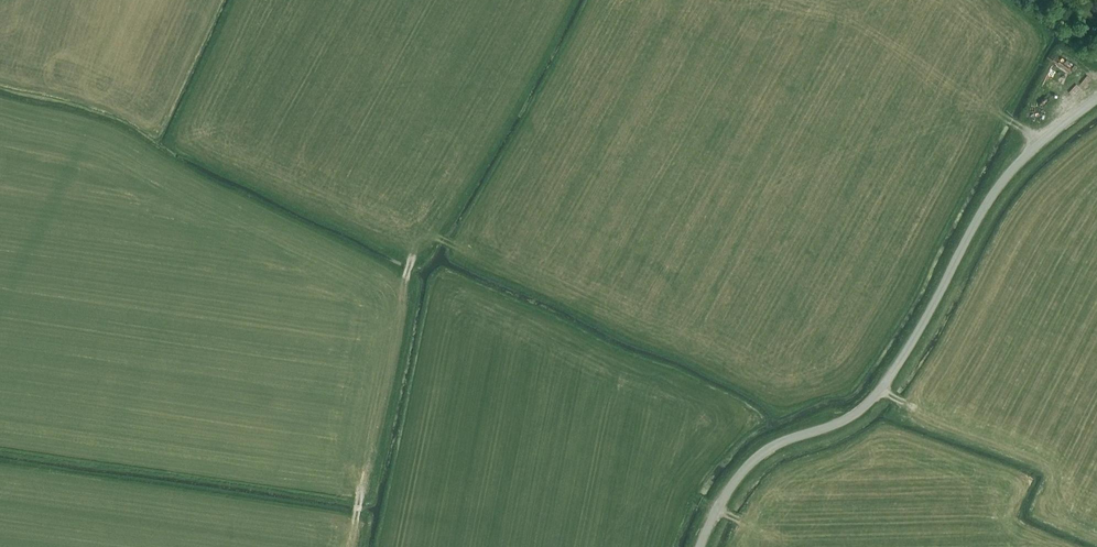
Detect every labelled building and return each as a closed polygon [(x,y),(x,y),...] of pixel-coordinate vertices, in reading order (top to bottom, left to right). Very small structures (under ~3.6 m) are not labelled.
[(1076,92),(1082,80),(1065,71),(1059,83),(1076,92)]
